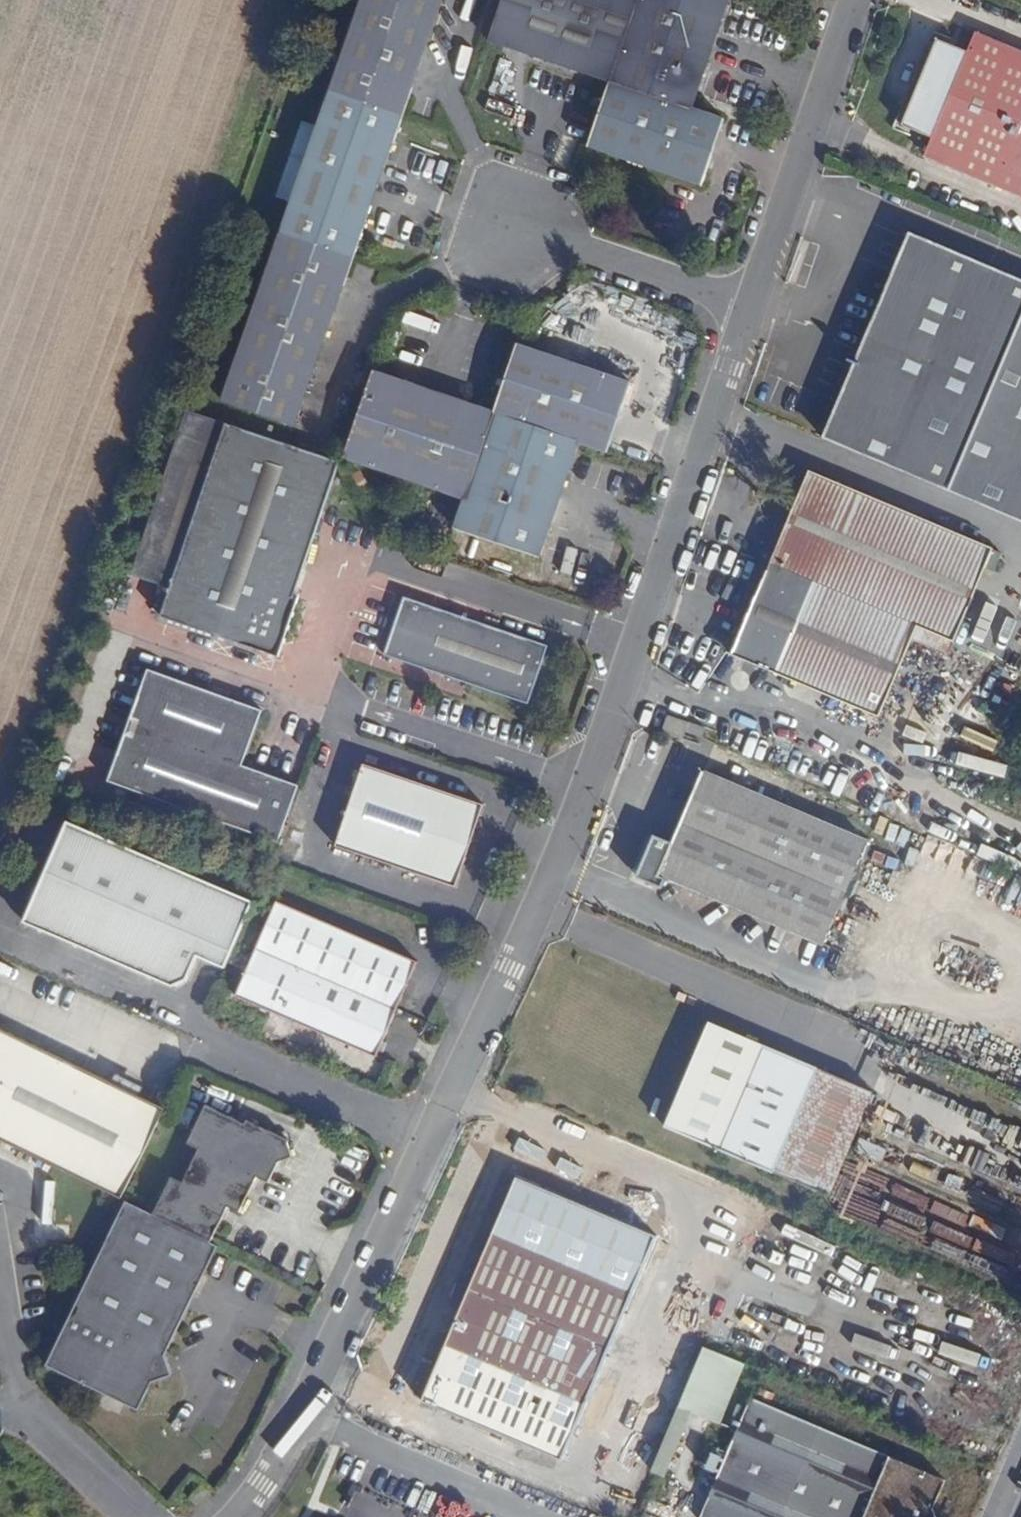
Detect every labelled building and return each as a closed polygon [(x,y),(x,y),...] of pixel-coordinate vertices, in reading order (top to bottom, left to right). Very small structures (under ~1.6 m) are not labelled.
[(433,0),(350,0),(322,84),(396,108),(433,0)] [(626,0),(487,0),(476,32),(601,75),(603,70),(626,0)] [(719,0),(626,0),(603,70),(687,97),(719,0)] [(985,30),(973,54),(938,38),(899,120),(936,137),(928,154),(1020,194),(1020,45),(985,30)] [(696,166),(715,106),(687,97),(603,70),(601,75),(583,130),(696,166)] [(347,251),(396,108),(322,84),(273,227),(347,251)] [(290,419),(347,251),(273,227),(216,396),(290,419)] [(920,231),(835,434),(1020,514),(1020,273),(920,231)] [(618,451),(643,379),(528,341),(505,408),(503,413),(590,442),(618,451)] [(474,500),(503,413),(505,408),(382,366),(351,459),(474,500)] [(551,560),(590,442),(503,413),(474,500),(463,531),(551,560)] [(269,648),(332,455),(223,420),(159,611),(269,648)] [(946,661),(993,553),(810,473),(731,656),(878,720),(911,645),(946,661)] [(540,703),(558,645),(416,599),(397,657),(540,703)] [(270,839),(291,782),(237,763),(254,713),(140,673),(100,778),(270,839)] [(685,732),(689,725),(667,716),(659,733),(680,742),(685,732)] [(695,737),(699,729),(689,725),(685,732),(695,737)] [(448,880),(477,797),(360,758),(331,839),(448,880)] [(857,843),(698,775),(666,848),(649,838),(631,880),(656,893),(662,883),(813,947),(857,843)] [(225,970),(254,901),(68,825),(25,924),(171,987),(189,981),(200,959),(225,970)] [(376,1053),(415,959),(278,904),(239,997),(376,1053)] [(821,1198),(870,1086),(707,1016),(659,1126),(821,1198)] [(168,1110),(0,1030),(0,1137),(126,1197),(168,1110)] [(241,1210),(260,1177),(269,1182),(280,1161),(294,1157),(295,1155),(288,1144),(290,1139),(250,1118),(247,1124),(208,1104),(186,1144),(197,1150),(181,1179),(172,1174),(152,1210),(215,1240),(234,1206),(241,1210)] [(552,1460),(651,1236),(509,1176),(413,1399),(552,1460)] [(142,1410),(221,1244),(215,1240),(152,1210),(129,1199),(49,1363),(142,1410)] [(701,1342),(676,1401),(719,1419),(744,1360),(701,1342)] [(928,1507),(939,1483),(745,1399),(694,1516),(929,1516),(928,1507)] [(675,1402),(666,1431),(675,1434),(685,1405),(675,1402)]
